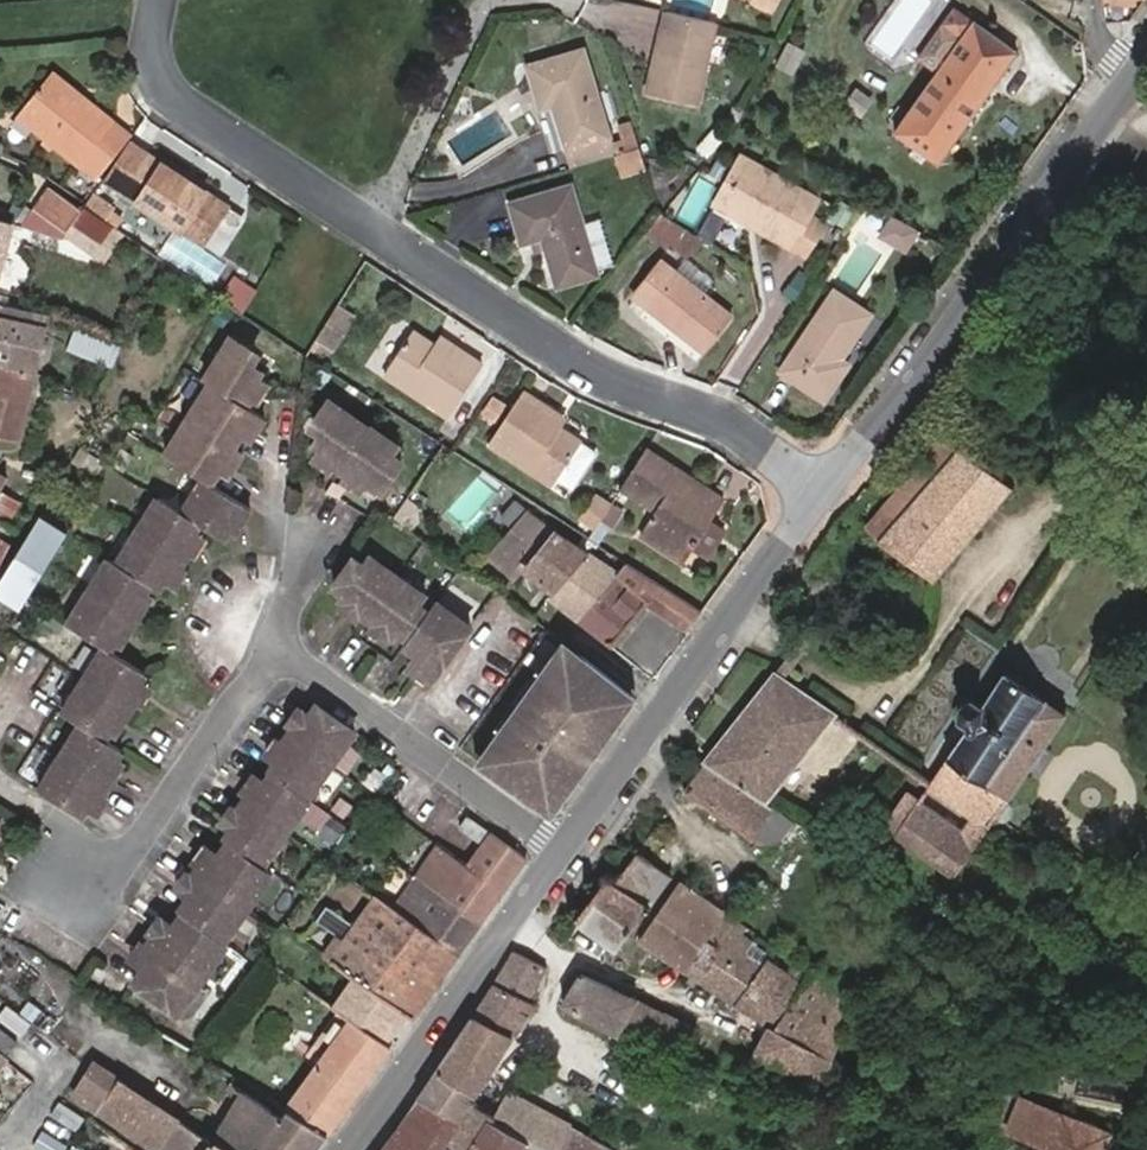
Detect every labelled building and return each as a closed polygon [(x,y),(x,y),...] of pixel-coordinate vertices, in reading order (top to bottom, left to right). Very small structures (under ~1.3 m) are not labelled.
[(778,8),(783,0),(762,0),(778,8)] [(691,95),(707,16),(658,7),(641,86),(691,95)] [(899,131),(940,162),(1020,49),(978,20),(899,131)] [(784,43),(777,67),(794,73),(802,49),(784,43)] [(575,162),(612,150),(577,45),(523,62),(536,104),(549,99),(564,145),(568,143),(575,162)] [(77,97),(84,91),(54,63),(49,70),(77,97)] [(128,141),(129,140),(111,125),(115,120),(84,91),(77,97),(49,70),(16,106),(77,161),(81,157),(104,176),(128,141)] [(471,89),(460,85),(456,96),(466,100),(471,89)] [(129,140),(132,136),(115,120),(111,125),(129,140)] [(121,192),(147,153),(128,141),(104,176),(102,179),(121,192)] [(644,161),(638,141),(612,150),(619,169),(644,161)] [(791,241),(817,194),(740,151),(713,198),(791,241)] [(147,153),(121,192),(179,231),(203,246),(228,207),(147,153)] [(99,182),(104,176),(81,157),(77,161),(99,182)] [(560,281),(600,267),(586,221),(573,180),(512,200),(525,242),(535,239),(545,235),(548,244),(560,281)] [(65,229),(68,224),(79,208),(47,188),(34,208),(65,229)] [(90,196),(83,205),(104,219),(110,211),(110,210),(90,196)] [(93,241),(106,221),(104,219),(83,205),(81,204),(79,208),(68,224),(93,241)] [(247,219),(228,207),(203,246),(221,258),(247,219)] [(120,218),(110,211),(104,219),(106,221),(115,227),(120,218)] [(877,237),(905,256),(920,234),(892,215),(877,237)] [(586,221),(600,267),(620,260),(605,216),(586,221)] [(657,217),(648,241),(690,258),(699,233),(657,217)] [(538,247),(548,244),(545,235),(535,239),(538,247)] [(659,256),(634,291),(705,345),(731,308),(659,256)] [(242,311),(256,288),(234,275),(220,298),(242,311)] [(871,312),(833,286),(778,367),(826,400),(850,365),(840,358),(871,312)] [(46,314),(4,305),(1,322),(42,330),(46,314)] [(341,307),(332,322),(345,330),(348,331),(357,315),(341,307)] [(1,322),(0,327),(0,338),(39,348),(42,330),(1,322)] [(345,330),(332,322),(322,340),(335,348),(345,330)] [(74,326),(65,348),(110,367),(119,345),(74,326)] [(449,351),(440,344),(420,331),(389,374),(453,418),(488,368),(455,343),(449,351)] [(446,336),(440,344),(449,351),(455,343),(446,336)] [(0,338),(0,364),(33,372),(39,348),(0,338)] [(252,352),(234,339),(205,378),(212,385),(164,456),(204,480),(211,484),(222,468),(227,472),(242,453),(236,449),(246,434),(252,438),(264,419),(248,408),(257,397),(251,394),(260,382),(263,378),(252,369),(259,361),(250,355),(252,352)] [(33,372),(0,364),(0,438),(18,442),(33,372)] [(270,390),(260,382),(251,394),(257,397),(261,400),(270,390)] [(519,396),(510,389),(500,405),(509,412),(519,396)] [(554,424),(559,416),(527,395),(493,445),(557,487),(561,482),(585,447),(565,433),(554,424)] [(313,417),(307,427),(347,448),(363,423),(322,396),(310,415),(313,417)] [(571,424),(559,416),(554,424),(565,433),(571,424)] [(346,475),(356,482),(360,476),(376,487),(396,457),(387,451),(392,443),(363,423),(347,448),(355,453),(346,475)] [(347,448),(307,427),(307,428),(313,433),(308,441),(316,446),(312,452),(326,461),(334,467),(347,448)] [(879,542),(957,451),(936,435),(860,528),(879,542)] [(82,447),(72,463),(96,476),(105,462),(82,447)] [(600,457),(585,447),(561,482),(575,492),(600,457)] [(343,473),(346,475),(355,453),(347,448),(334,467),(343,473)] [(677,470),(646,450),(621,487),(655,511),(638,536),(677,561),(686,547),(692,551),(724,502),(706,489),(701,497),(673,477),(677,470)] [(1007,489),(957,451),(879,542),(931,580),(1007,489)] [(326,461),(312,452),(307,458),(321,469),(326,461)] [(23,460),(12,481),(40,496),(52,476),(23,460)] [(706,489),(677,470),(673,477),(701,497),(706,489)] [(346,475),(343,482),(352,488),(356,482),(346,475)] [(4,521),(16,496),(5,488),(7,482),(0,478),(0,519),(4,521)] [(204,480),(182,514),(200,525),(222,539),(228,529),(234,532),(248,508),(211,484),(204,480)] [(577,524),(604,539),(622,508),(595,492),(577,524)] [(158,500),(137,533),(184,563),(189,554),(198,541),(193,538),(200,525),(182,514),(158,500)] [(514,530),(498,549),(524,569),(554,594),(552,597),(572,614),(609,570),(557,532),(515,500),(500,519),(514,530)] [(70,529),(42,513),(0,585),(0,596),(21,609),(70,529)] [(14,539),(0,531),(0,564),(14,539)] [(116,565),(151,587),(160,593),(166,582),(171,585),(179,571),(184,563),(137,533),(116,565)] [(204,545),(198,541),(189,554),(196,558),(204,545)] [(524,569),(498,549),(489,561),(514,581),(524,569)] [(356,613),(364,619),(396,575),(365,553),(360,562),(352,557),(332,585),(348,597),(343,604),(356,613)] [(620,557),(609,570),(572,614),(611,646),(646,601),(690,630),(703,611),(620,557)] [(84,596),(136,629),(152,604),(144,599),(151,587),(116,565),(107,559),(84,596)] [(179,571),(171,585),(177,588),(185,575),(179,571)] [(396,575),(364,619),(375,626),(388,636),(392,629),(406,640),(428,609),(421,603),(426,596),(396,575)] [(123,650),(136,629),(84,596),(63,629),(100,651),(110,657),(116,647),(123,650)] [(431,677),(469,625),(434,600),(428,609),(406,640),(402,647),(417,657),(412,664),(424,672),(431,677)] [(350,621),(356,613),(343,604),(337,612),(350,621)] [(388,636),(375,626),(369,634),(382,643),(388,636)] [(572,645),(563,637),(538,672),(544,676),(547,678),(572,645)] [(547,678),(544,676),(500,735),(503,737),(481,768),(544,813),(570,777),(573,779),(604,736),(601,735),(630,693),(572,645),(547,678)] [(100,651),(79,685),(132,719),(139,708),(147,695),(140,691),(146,680),(110,657),(100,651)] [(424,672),(412,664),(407,671),(419,679),(424,672)] [(955,878),(1064,714),(1002,673),(980,705),(970,698),(958,704),(955,720),(964,726),(925,787),(971,819),(960,833),(914,803),(902,820),(880,807),(873,816),(866,813),(863,816),(955,878)] [(702,767),(763,808),(832,717),(772,675),(702,767)] [(58,719),(80,732),(105,749),(112,738),(118,741),(132,719),(79,685),(58,719)] [(611,742),(640,701),(630,693),(601,735),(604,736),(611,742)] [(154,699),(147,695),(139,708),(146,712),(154,699)] [(328,767),(349,738),(352,734),(313,705),(307,715),(301,711),(291,725),(284,735),(328,767)] [(291,725),(301,711),(295,707),(286,721),(291,725)] [(60,764),(107,796),(121,774),(114,769),(121,758),(105,749),(80,732),(60,764)] [(503,737),(500,735),(495,732),(473,762),(481,768),(503,737)] [(303,803),(328,767),(284,735),(279,742),(267,759),(272,763),(264,774),(265,776),(303,803)] [(267,759),(279,742),(274,739),(261,754),(267,759)] [(91,821),(99,808),(107,796),(60,764),(38,799),(78,825),(84,816),(91,821)] [(754,839),(771,813),(763,808),(702,767),(701,766),(685,791),(754,839)] [(304,804),(303,803),(265,776),(259,784),(255,781),(246,793),(239,802),(283,833),(304,804)] [(246,793),(255,781),(249,777),(241,789),(246,793)] [(581,784),(573,779),(570,777),(544,813),(555,821),(581,784)] [(259,866),(283,833),(239,802),(233,811),(223,825),(229,830),(221,838),(226,842),(259,866)] [(223,825),(233,811),(228,806),(217,820),(223,825)] [(91,821),(96,823),(105,811),(99,808),(91,821)] [(772,851),(790,825),(771,813),(754,839),(772,851)] [(484,851),(494,837),(471,822),(462,835),(484,851)] [(481,923),(527,859),(494,837),(484,851),(474,865),(440,842),(415,877),(481,923)] [(272,875),(259,866),(226,842),(215,857),(210,852),(199,866),(194,873),(246,910),(272,875)] [(199,866),(210,852),(204,848),(194,863),(199,866)] [(612,886),(645,908),(668,877),(635,854),(612,886)] [(221,946),(246,910),(194,873),(190,879),(180,893),(186,897),(175,913),(180,917),(221,946)] [(414,1015),(459,954),(394,908),(377,895),(347,874),(328,903),(358,923),(335,956),(408,1011),(414,1015)] [(180,893),(190,879),(185,875),(174,889),(180,893)] [(459,954),(481,923),(415,877),(394,908),(459,954)] [(645,908),(612,886),(604,881),(577,922),(616,948),(645,908)] [(640,942),(686,973),(722,922),(678,892),(640,942)] [(153,939),(149,945),(201,982),(224,949),(221,946),(180,917),(169,932),(162,927),(153,939)] [(722,922),(686,973),(753,1019),(785,975),(765,963),(759,971),(744,960),(753,945),(735,932),(738,926),(725,917),(722,922)] [(153,939),(162,927),(156,922),(147,935),(153,939)] [(143,971),(133,983),(177,1015),(201,982),(149,945),(145,951),(135,965),(143,971)] [(129,960),(135,965),(145,951),(139,947),(129,960)] [(545,970),(512,951),(471,1015),(511,1037),(532,1005),(525,999),(545,970)] [(335,956),(311,991),(350,1019),(384,1043),(408,1011),(335,956)] [(768,1028),(754,1055),(815,1088),(861,998),(812,971),(802,985),(785,975),(753,1019),(768,1028)] [(563,1006),(621,1035),(638,1003),(584,974),(563,1006)] [(19,1011),(31,1020),(40,1009),(29,999),(19,1011)] [(8,1002),(0,1014),(0,1017),(20,1033),(31,1020),(19,1011),(8,1002)] [(621,1035),(675,1064),(693,1030),(638,1003),(621,1035)] [(474,1094),(477,1089),(511,1037),(471,1015),(435,1073),(419,1097),(459,1118),(469,1103),(474,1094)] [(384,1043),(350,1019),(288,1107),(290,1107),(328,1132),(391,1047),(384,1043)] [(5,1053),(16,1039),(0,1026),(0,1050),(5,1053)] [(75,1094),(157,1149),(177,1117),(94,1063),(75,1094)] [(226,1092),(238,1106),(245,1092),(231,1083),(226,1092)] [(496,1085),(488,1096),(477,1089),(474,1094),(469,1103),(494,1117),(493,1122),(522,1138),(542,1149),(553,1149),(567,1124),(496,1085)] [(290,1107),(284,1116),(245,1092),(238,1106),(215,1142),(228,1149),(315,1149),(328,1132),(290,1107)] [(522,1138),(493,1122),(494,1117),(469,1103),(459,1118),(419,1097),(389,1138),(408,1149),(423,1149),(426,1145),(434,1149),(452,1149),(514,1149),(522,1138)] [(1035,1105),(1018,1098),(1005,1134),(1040,1148),(1039,1149),(1100,1149),(1106,1135),(1035,1105)] [(60,1103),(51,1116),(79,1133),(86,1122),(60,1103)] [(157,1149),(158,1149),(228,1149),(215,1142),(177,1117),(157,1149)] [(590,1136),(567,1124),(553,1149),(607,1149),(608,1148),(590,1136)] [(34,1144),(44,1149),(66,1149),(67,1149),(41,1132),(34,1144)] [(105,1144),(88,1132),(77,1149),(102,1149),(105,1144)] [(389,1138),(380,1149),(408,1149),(389,1138)]
